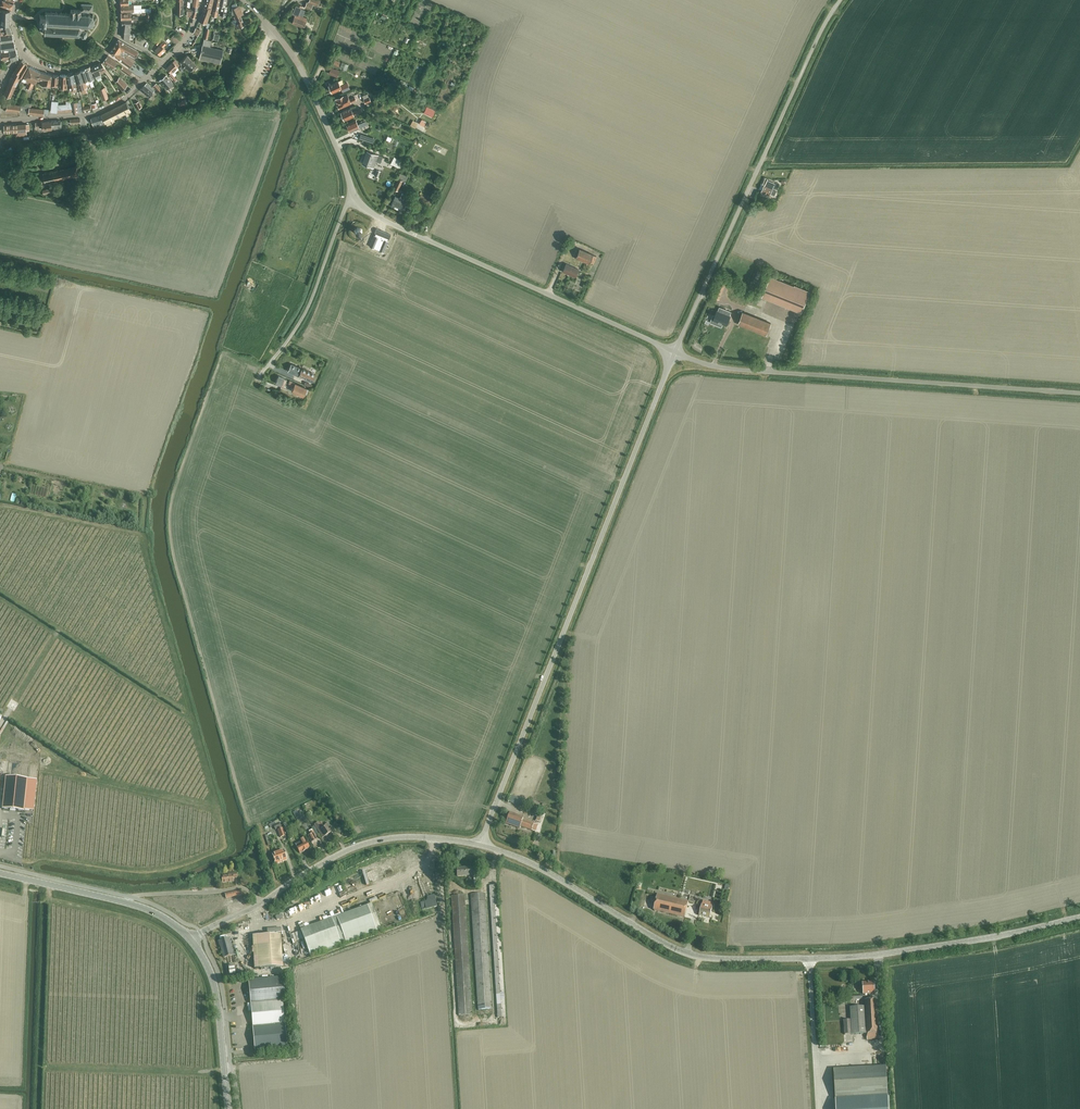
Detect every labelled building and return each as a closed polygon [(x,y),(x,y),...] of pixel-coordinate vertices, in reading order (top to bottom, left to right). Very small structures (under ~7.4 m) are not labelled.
[(191,15),(191,16),(194,18),(196,13),(197,11),(199,0),(201,1),(201,0),(194,0),(193,10),(192,10),(192,12),(191,15)] [(207,23),(211,11),(211,10),(213,3),(213,2),(214,0),(206,0),(199,20),(207,23)] [(220,0),(215,0),(212,14),(217,15),(220,5),(219,5),(220,0)] [(220,5),(222,6),(220,15),(226,15),(228,6),(225,6),(226,0),(220,0),(219,5),(220,5)] [(318,6),(320,0),(309,0),(308,2),(307,1),(305,7),(311,9),(313,4),(318,6)] [(240,5),(237,6),(236,3),(232,4),(232,8),(232,9),(232,13),(233,15),(234,14),(235,16),(234,17),(235,19),(231,21),(233,25),(235,24),(237,28),(245,25),(240,15),(243,14),(240,5)] [(89,12),(92,12),(93,5),(81,4),(81,10),(71,9),(71,13),(67,13),(67,12),(66,12),(66,13),(62,13),(62,12),(61,12),(61,13),(57,13),(57,12),(56,12),(56,13),(52,12),(52,11),(51,11),(51,12),(47,12),(46,11),(45,11),(46,12),(45,15),(41,15),(40,21),(44,21),(43,22),(44,22),(44,23),(45,23),(45,30),(44,30),(44,32),(45,34),(47,34),(49,33),(50,33),(50,34),(51,34),(51,33),(55,33),(55,34),(56,34),(56,33),(60,34),(60,35),(61,35),(61,34),(65,34),(65,35),(66,35),(66,34),(70,34),(70,35),(71,35),(71,34),(75,35),(75,36),(76,36),(76,35),(79,35),(80,36),(80,35),(80,34),(81,33),(83,35),(82,36),(83,36),(85,36),(86,37),(86,36),(87,34),(88,34),(88,33),(87,33),(87,29),(85,29),(85,26),(88,26),(88,28),(89,28),(89,26),(92,26),(92,27),(93,27),(92,25),(94,23),(96,23),(95,22),(95,19),(96,19),(96,18),(94,18),(93,16),(94,15),(93,14),(92,16),(90,14),(90,13),(89,13),(89,12)] [(146,11),(151,11),(151,8),(141,8),(141,5),(129,5),(121,5),(122,12),(131,12),(133,12),(133,13),(142,13),(142,11),(146,11)] [(295,15),(292,22),(304,27),(307,18),(298,15),(301,8),(296,6),(293,14),(295,15)] [(10,18),(10,11),(2,10),(0,10),(0,18),(10,18)] [(12,33),(9,26),(0,26),(0,35),(12,33)] [(129,40),(130,31),(122,30),(121,36),(129,40)] [(0,35),(0,41),(1,41),(1,42),(14,40),(12,33),(0,35)] [(200,58),(221,63),(223,50),(210,47),(212,40),(204,38),(200,58)] [(135,57),(139,50),(118,39),(115,44),(113,47),(110,52),(112,54),(122,61),(130,67),(135,60),(128,54),(128,53),(130,54),(135,57)] [(16,49),(14,41),(1,43),(1,47),(0,47),(0,51),(16,49)] [(155,49),(160,54),(166,49),(163,47),(166,44),(163,41),(155,49)] [(16,49),(0,51),(1,59),(10,57),(11,61),(18,58),(16,49)] [(103,62),(113,68),(117,61),(107,55),(103,62)] [(181,61),(190,70),(196,64),(187,55),(181,61)] [(22,79),(29,66),(22,60),(15,70),(20,75),(18,77),(20,78),(22,79)] [(168,66),(167,67),(168,68),(171,72),(174,76),(177,74),(173,71),(180,65),(175,60),(168,66)] [(111,79),(113,78),(102,63),(91,67),(96,78),(103,75),(102,72),(105,71),(111,79)] [(132,72),(122,65),(120,68),(130,75),(132,72)] [(36,82),(36,81),(40,71),(29,66),(22,79),(28,82),(26,86),(31,89),(35,81),(36,82)] [(85,69),(88,80),(91,86),(94,85),(92,79),(94,78),(94,76),(94,75),(93,75),(90,67),(85,69)] [(329,73),(337,76),(339,71),(331,68),(329,73)] [(85,81),(88,80),(85,69),(80,71),(84,86),(86,85),(85,81)] [(16,84),(20,78),(18,77),(20,75),(15,70),(9,81),(4,94),(11,97),(16,84)] [(40,71),(36,81),(41,82),(40,84),(50,86),(52,75),(40,71)] [(87,87),(86,85),(84,86),(80,71),(75,73),(76,75),(75,75),(75,76),(76,76),(76,77),(79,90),(85,88),(87,87)] [(171,72),(169,74),(175,81),(177,79),(174,76),(171,72)] [(71,89),(71,92),(76,91),(76,88),(77,88),(74,73),(67,74),(69,88),(69,89),(71,89)] [(69,89),(69,88),(68,88),(67,74),(60,75),(59,86),(59,89),(66,89),(67,93),(71,93),(71,92),(71,89),(69,89)] [(59,86),(60,75),(52,75),(51,86),(59,86)] [(160,80),(170,92),(172,90),(169,86),(173,83),(166,75),(160,80)] [(116,81),(122,90),(128,84),(119,77),(116,81)] [(347,82),(340,85),(338,80),(329,85),(332,92),(341,88),(343,91),(350,88),(347,82)] [(140,89),(149,97),(155,90),(147,83),(140,89)] [(154,85),(159,92),(162,89),(156,83),(154,85)] [(102,88),(99,89),(102,99),(105,98),(108,97),(105,87),(102,88)] [(355,97),(349,99),(347,94),(335,100),(339,109),(356,101),(355,97)] [(73,110),(72,102),(72,100),(66,101),(66,104),(58,105),(57,112),(73,110)] [(127,116),(132,113),(126,101),(102,114),(107,125),(115,121),(114,119),(126,113),(127,116)] [(20,111),(21,105),(7,103),(6,109),(20,111)] [(21,105),(20,111),(28,114),(29,107),(21,105)] [(434,110),(426,106),(424,112),(432,115),(434,110)] [(361,108),(353,112),(351,108),(341,112),(344,120),(363,112),(361,108)] [(100,115),(91,118),(94,126),(94,127),(99,126),(98,125),(105,123),(104,122),(103,119),(102,120),(100,115)] [(43,130),(61,128),(60,120),(35,122),(36,129),(39,129),(39,127),(43,127),(43,130)] [(365,121),(357,124),(355,120),(346,124),(350,133),(360,128),(361,130),(368,127),(365,121)] [(16,136),(26,135),(25,123),(4,125),(5,132),(15,131),(16,136)] [(361,133),(359,138),(371,142),(373,137),(361,133)] [(375,161),(380,162),(383,156),(366,150),(361,164),(373,168),(375,161)] [(399,167),(400,168),(403,162),(402,161),(402,160),(394,156),(391,163),(398,167),(399,167)] [(55,180),(55,181),(82,175),(80,164),(43,173),(45,182),(55,180)] [(398,177),(405,181),(408,176),(400,173),(398,177)] [(393,188),(398,191),(403,180),(398,178),(393,188)] [(762,190),(770,194),(770,193),(774,195),(776,191),(772,189),(773,187),(775,183),(768,180),(767,180),(765,179),(763,183),(765,184),(765,185),(764,185),(762,190)] [(418,200),(430,206),(433,200),(426,197),(427,195),(422,192),(418,200)] [(405,202),(402,200),(405,195),(401,194),(399,199),(394,197),(390,206),(401,211),(405,202)] [(355,230),(354,231),(355,233),(356,234),(357,235),(359,235),(361,234),(362,233),(363,231),(362,229),(361,228),(360,227),(358,227),(356,228),(355,229),(355,230)] [(374,235),(369,246),(374,248),(379,250),(383,252),(388,241),(387,240),(388,239),(389,239),(391,234),(376,229),(375,233),(376,234),(375,235),(374,235)] [(594,264),(597,257),(580,249),(579,253),(578,252),(575,257),(577,258),(576,259),(589,264),(590,262),(594,264)] [(564,272),(575,278),(579,270),(567,264),(564,272)] [(762,296),(802,312),(810,291),(770,275),(762,296)] [(714,296),(719,298),(726,284),(720,282),(714,296)] [(717,310),(713,319),(718,321),(717,323),(722,324),(722,323),(726,325),(730,316),(729,315),(731,311),(719,307),(718,311),(717,310)] [(738,324),(766,335),(771,323),(743,311),(738,324)] [(301,368),(300,369),(290,364),(288,370),(296,374),(298,371),(300,372),(299,376),(312,382),(315,374),(301,368)] [(289,381),(289,382),(285,382),(286,379),(278,376),(275,383),(283,386),(284,384),(287,386),(288,384),(292,386),(293,386),(291,391),(303,396),(306,388),(295,383),(293,382),(289,381)] [(2,809),(24,811),(28,779),(6,776),(2,809)] [(513,804),(522,807),(524,800),(516,797),(513,804)] [(520,827),(531,830),(533,824),(527,822),(527,821),(523,819),(523,817),(509,813),(505,823),(519,828),(520,827)] [(318,822),(314,825),(322,838),(325,836),(326,837),(328,835),(330,833),(330,832),(333,831),(328,823),(325,825),(326,827),(322,829),(320,826),(321,826),(318,822)] [(310,836),(308,837),(311,844),(317,841),(315,837),(316,837),(313,832),(309,834),(310,836)] [(301,842),(295,844),(300,853),(302,852),(304,851),(305,851),(306,851),(307,850),(307,849),(309,849),(306,843),(304,839),(300,841),(301,842)] [(272,854),(276,864),(287,860),(283,850),(272,854)] [(476,867),(471,868),(471,867),(456,868),(457,876),(472,875),(472,876),(476,876),(476,867)] [(221,875),(222,883),(233,882),(233,878),(237,878),(237,873),(221,875)] [(416,877),(421,891),(424,890),(419,876),(416,877)] [(489,886),(498,1018),(505,1017),(497,885),(489,886)] [(471,895),(478,1015),(492,1014),(484,894),(471,895)] [(654,910),(685,917),(689,901),(658,894),(654,910)] [(451,896),(459,1016),(472,1015),(464,895),(451,896)] [(702,905),(699,915),(710,918),(712,907),(713,903),(703,901),(702,905)] [(376,931),(381,929),(372,903),(324,920),(324,919),(300,928),(310,956),(376,931)] [(281,935),(253,936),(255,968),(283,967),(281,935)] [(222,945),(220,946),(224,958),(233,955),(228,938),(221,940),(222,945)] [(283,977),(249,980),(251,1003),(283,1000),(285,1000),(283,977)] [(863,983),(863,994),(875,994),(874,982),(863,983)] [(867,1040),(879,1039),(877,999),(865,1000),(865,1006),(850,1007),(851,1020),(844,1020),(845,1035),(852,1034),(852,1035),(867,1034),(867,1040)] [(251,1003),(248,1003),(248,1011),(251,1011),(253,1027),(285,1023),(283,1000),(251,1003)] [(285,1023),(253,1027),(255,1050),(287,1048),(285,1023)] [(834,1069),(835,1098),(889,1095),(886,1066),(834,1069)] [(835,1098),(836,1108),(890,1108),(889,1095),(835,1098)]
